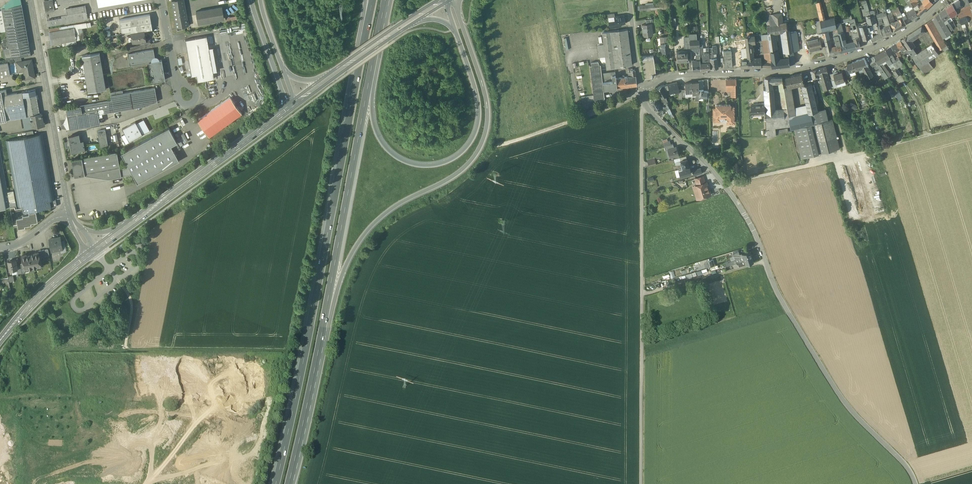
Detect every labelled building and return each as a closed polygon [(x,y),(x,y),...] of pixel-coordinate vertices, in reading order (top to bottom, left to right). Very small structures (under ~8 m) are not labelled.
[(44,1),(45,9),(46,12),(54,11),(54,7),(53,0),(50,0),(44,1)] [(172,1),(177,28),(189,26),(184,0),(176,0),(172,1)] [(917,11),(919,15),(933,2),(932,0),(922,0),(925,4),(922,6),(920,8),(917,11)] [(953,3),(957,10),(963,6),(960,0),(957,0),(953,3)] [(968,0),(960,0),(963,6),(957,10),(958,13),(959,16),(959,18),(966,16),(968,21),(969,21),(971,20),(971,11),(969,3),(968,0)] [(824,20),(820,2),(816,2),(820,21),(824,20)] [(957,10),(953,3),(946,7),(951,16),(958,13),(957,10)] [(14,6),(2,8),(2,10),(6,31),(8,41),(9,47),(9,48),(29,44),(22,5),(14,6)] [(85,5),(66,9),(67,15),(86,11),(85,5)] [(222,7),(196,11),(198,22),(224,17),(222,7)] [(913,8),(907,12),(912,19),(919,15),(917,11),(915,7),(914,7),(913,8)] [(946,7),(939,12),(944,21),(947,19),(951,16),(946,7)] [(86,11),(67,15),(67,17),(68,23),(88,19),(86,11)] [(886,12),(877,15),(879,25),(883,24),(881,19),(884,18),(888,17),(886,12)] [(944,21),(939,12),(932,19),(943,38),(950,35),(952,33),(951,31),(949,28),(944,21)] [(781,13),(766,15),(768,25),(783,23),(781,13)] [(150,14),(119,19),(122,34),(127,33),(131,33),(144,31),(152,29),(150,14)] [(615,17),(614,17),(615,21),(615,24),(625,23),(624,15),(615,17)] [(871,15),(867,16),(867,20),(869,24),(872,23),(873,23),(872,22),(877,21),(875,15),(871,17),(871,15)] [(67,17),(47,20),(48,26),(68,23),(67,17)] [(824,20),(820,21),(823,32),(828,31),(834,29),(837,28),(836,25),(835,17),(824,20)] [(903,17),(898,18),(899,20),(898,20),(900,28),(906,24),(904,20),(903,17)] [(932,19),(926,23),(941,49),(942,48),(947,45),(943,38),(932,19)] [(895,22),(891,23),(894,31),(900,28),(898,20),(895,22)] [(783,23),(768,25),(769,34),(774,33),(785,32),(788,31),(787,22),(783,23)] [(646,24),(642,25),(642,28),(643,28),(644,36),(652,35),(651,24),(646,24)] [(867,24),(860,26),(862,33),(869,31),(867,24)] [(879,34),(873,37),(874,39),(874,41),(883,37),(883,36),(881,29),(879,25),(878,25),(879,29),(878,29),(879,34)] [(888,26),(884,28),(887,34),(893,32),(890,25),(888,26)] [(922,26),(911,33),(914,37),(914,38),(925,30),(922,26)] [(60,30),(49,32),(52,45),(77,40),(75,29),(74,28),(60,30)] [(627,29),(610,31),(615,67),(632,65),(627,29)] [(144,31),(131,33),(133,43),(141,42),(141,41),(145,41),(145,40),(144,37),(145,36),(144,31)] [(610,31),(602,32),(603,43),(604,44),(600,45),(598,45),(599,57),(605,56),(607,68),(615,67),(610,31)] [(869,31),(862,33),(864,40),(871,38),(870,33),(869,31)] [(797,32),(791,32),(791,35),(793,51),(799,50),(797,32)] [(760,34),(746,36),(747,43),(746,43),(746,44),(752,43),(761,42),(760,34)] [(910,40),(908,35),(907,35),(902,39),(909,48),(909,49),(912,47),(915,46),(910,40)] [(207,36),(185,40),(192,76),(197,75),(198,81),(214,78),(207,36)] [(820,37),(806,40),(809,51),(822,48),(821,43),(820,37)] [(769,38),(764,39),(766,62),(772,61),(772,60),(770,52),(771,52),(769,40),(769,38)] [(830,39),(825,41),(825,42),(828,56),(834,54),(832,47),(830,39)] [(846,44),(841,45),(843,52),(857,48),(855,42),(847,43),(847,44),(846,44)] [(900,48),(896,42),(892,46),(895,51),(897,50),(900,48)] [(917,54),(913,56),(913,57),(914,58),(920,66),(929,60),(939,53),(932,43),(917,54)] [(29,44),(9,48),(9,47),(3,48),(5,60),(15,58),(21,57),(31,55),(29,44)] [(892,46),(885,50),(890,57),(893,62),(895,61),(894,59),(895,58),(892,54),(893,54),(893,53),(895,51),(892,46)] [(917,54),(912,47),(909,49),(909,48),(908,49),(911,53),(913,56),(917,54)] [(154,49),(128,54),(130,65),(146,63),(146,62),(149,62),(150,67),(150,68),(152,82),(157,81),(159,80),(159,81),(165,80),(164,72),(163,70),(164,70),(162,60),(160,60),(159,59),(159,58),(157,57),(156,57),(155,57),(154,49)] [(885,50),(874,56),(878,63),(878,64),(882,62),(890,57),(885,50)] [(686,51),(676,51),(677,61),(683,60),(683,61),(688,61),(687,52),(687,51),(686,51)] [(728,51),(723,51),(725,67),(732,67),(731,51),(728,51)] [(777,51),(772,52),(773,59),(780,59),(778,51),(777,51)] [(99,53),(82,56),(89,92),(106,89),(99,53)] [(653,54),(642,56),(643,56),(643,61),(645,77),(652,76),(652,77),(652,78),(653,78),(653,77),(652,77),(652,74),(652,73),(655,73),(653,60),(653,55),(653,54)] [(874,56),(869,59),(872,64),(873,66),(878,63),(874,56)] [(785,58),(782,58),(782,66),(790,65),(789,57),(785,58)] [(750,59),(749,59),(749,67),(762,67),(762,62),(762,58),(750,59)] [(773,59),(772,60),(773,67),(782,66),(782,58),(780,59),(773,59)] [(865,58),(853,62),(855,70),(859,69),(859,67),(862,66),(868,64),(865,58)] [(895,61),(893,62),(897,68),(903,64),(900,58),(895,61)] [(918,69),(912,59),(909,61),(916,71),(918,69)] [(22,62),(17,63),(18,69),(23,68),(25,79),(35,78),(32,60),(22,62)] [(697,61),(692,61),(692,70),(701,70),(700,64),(700,60),(697,61)] [(929,60),(920,66),(924,73),(933,67),(929,60)] [(890,73),(882,62),(878,64),(879,65),(879,64),(887,74),(887,75),(890,73)] [(0,64),(0,77),(1,77),(1,78),(5,77),(5,76),(10,75),(8,63),(0,64)] [(878,63),(873,66),(872,64),(872,65),(874,69),(871,70),(873,75),(878,73),(878,74),(882,72),(886,78),(888,76),(887,75),(887,74),(879,64),(879,65),(878,64),(878,63)] [(868,64),(862,66),(867,74),(868,77),(873,75),(871,70),(868,64)] [(592,66),(590,66),(594,100),(594,101),(605,99),(603,89),(602,78),(600,65),(599,65),(592,66)] [(818,69),(811,71),(813,78),(820,76),(819,72),(818,69)] [(615,75),(612,75),(612,76),(602,78),(603,89),(637,85),(636,76),(635,70),(633,70),(633,71),(631,71),(631,72),(628,73),(629,77),(624,77),(624,76),(622,76),(623,77),(616,78),(615,75)] [(838,73),(834,74),(836,83),(837,83),(845,81),(842,72),(838,73)] [(802,73),(791,76),(793,85),(804,83),(803,77),(804,77),(804,76),(803,77),(802,73)] [(791,76),(783,78),(784,82),(784,87),(785,87),(789,86),(793,85),(791,76)] [(783,77),(772,77),(765,77),(766,84),(764,85),(764,90),(773,89),(772,82),(780,82),(784,82),(783,78),(783,77)] [(736,79),(726,79),(726,87),(733,87),(733,90),(731,90),(731,96),(735,96),(735,83),(736,83),(736,79)] [(828,80),(821,82),(823,90),(831,87),(830,86),(828,80)] [(677,82),(668,84),(669,88),(670,93),(675,92),(675,93),(679,92),(679,90),(678,87),(680,87),(679,85),(678,86),(677,82)] [(812,83),(802,85),(804,94),(814,92),(812,87),(812,83)] [(662,86),(655,89),(660,97),(660,98),(665,96),(667,95),(664,90),(666,89),(664,85),(662,86)] [(792,92),(790,90),(789,86),(785,87),(785,90),(786,96),(788,109),(789,118),(796,116),(794,107),(792,92)] [(155,88),(111,95),(111,100),(112,106),(113,111),(145,106),(157,101),(155,88)] [(35,89),(23,92),(27,116),(31,116),(41,114),(40,114),(35,89)] [(773,89),(764,90),(765,102),(774,101),(773,89)] [(7,94),(2,95),(7,120),(23,117),(27,116),(23,92),(7,94)] [(814,92),(804,94),(807,104),(809,113),(811,112),(811,113),(818,111),(817,106),(814,92)] [(230,97),(198,120),(209,137),(242,113),(230,97)] [(669,107),(667,102),(663,104),(660,98),(660,97),(657,99),(662,106),(661,107),(662,107),(664,105),(667,110),(666,110),(669,107)] [(657,99),(657,98),(650,102),(655,110),(659,108),(661,107),(662,106),(657,99)] [(108,101),(81,106),(82,112),(67,115),(70,129),(100,124),(98,114),(110,112),(109,106),(108,101)] [(774,101),(765,102),(765,103),(766,111),(775,110),(774,101)] [(762,103),(752,104),(752,115),(759,115),(759,114),(763,114),(762,103)] [(730,106),(730,104),(716,105),(716,109),(716,116),(723,116),(727,116),(727,122),(734,122),(734,106),(730,106)] [(807,104),(794,107),(796,116),(809,113),(807,104)] [(81,106),(66,108),(67,115),(82,112),(81,106)] [(663,112),(659,108),(655,110),(662,117),(665,113),(664,112),(663,113),(662,113),(663,112)] [(671,111),(670,108),(667,111),(665,113),(662,117),(666,120),(673,114),(671,111)] [(716,116),(716,109),(713,109),(713,121),(720,121),(720,118),(721,118),(723,117),(723,116),(716,116)] [(775,110),(766,111),(766,113),(767,121),(785,119),(785,109),(784,109),(775,110)] [(833,119),(828,120),(825,109),(818,111),(811,113),(814,123),(812,124),(819,153),(840,148),(833,119)] [(796,116),(789,118),(790,119),(791,129),(812,124),(814,123),(811,113),(811,112),(809,113),(796,116)] [(41,114),(31,116),(34,127),(44,125),(44,122),(43,122),(41,114)] [(27,116),(23,117),(25,129),(34,127),(31,116),(27,116)] [(785,119),(767,121),(768,137),(777,135),(776,131),(776,127),(790,126),(789,119),(785,119)] [(136,123),(143,135),(149,131),(143,120),(136,123)] [(135,122),(122,129),(130,142),(143,135),(136,123),(135,122)] [(812,124),(794,128),(802,158),(819,153),(812,124)] [(177,142),(169,127),(121,153),(128,166),(132,173),(138,183),(179,160),(171,146),(177,142)] [(105,130),(97,131),(100,147),(108,146),(105,130)] [(43,133),(6,140),(18,206),(23,205),(23,207),(24,212),(36,210),(36,212),(40,211),(39,209),(51,207),(50,200),(55,199),(43,133)] [(82,134),(68,137),(71,152),(76,152),(75,149),(84,147),(82,134)] [(178,143),(172,146),(175,152),(181,149),(178,143)] [(673,147),(669,149),(666,150),(665,146),(664,146),(668,158),(670,157),(677,155),(679,155),(676,147),(674,147),(673,147)] [(10,208),(10,207),(0,150),(0,209),(10,208)] [(116,152),(82,158),(85,172),(107,168),(118,166),(116,152)] [(82,158),(72,159),(75,176),(85,174),(85,172),(82,158)] [(680,161),(682,166),(682,168),(689,166),(687,159),(680,161)] [(118,166),(107,168),(109,177),(120,175),(119,168),(118,166)] [(128,166),(119,168),(120,175),(120,176),(132,173),(128,166)] [(679,169),(681,176),(691,174),(689,166),(682,168),(679,169)] [(107,168),(85,172),(85,174),(109,177),(107,168)] [(692,170),(694,176),(702,173),(701,168),(692,170)] [(703,176),(695,179),(697,185),(705,182),(703,176)] [(697,185),(693,186),(697,199),(710,194),(706,182),(697,185)] [(23,207),(15,209),(15,206),(10,207),(10,208),(13,225),(17,224),(18,224),(18,228),(25,227),(25,225),(32,224),(31,222),(38,221),(36,212),(36,210),(24,212),(23,207)] [(892,243),(897,242),(891,221),(886,222),(892,243)] [(61,238),(55,239),(53,238),(49,239),(52,251),(63,249),(61,238)] [(48,249),(38,251),(38,252),(39,252),(40,257),(49,255),(48,249)] [(740,254),(734,256),(735,259),(736,263),(737,265),(738,264),(739,266),(753,262),(750,251),(740,254)] [(29,254),(26,255),(26,254),(22,255),(24,263),(24,267),(25,267),(28,266),(28,268),(29,268),(37,267),(38,266),(38,264),(41,264),(40,257),(39,252),(38,252),(35,252),(35,253),(29,254)] [(16,259),(8,261),(10,270),(17,269),(18,269),(17,266),(16,259)] [(696,267),(697,270),(708,267),(707,261),(705,262),(705,264),(700,266),(699,264),(697,264),(698,266),(696,267)]
